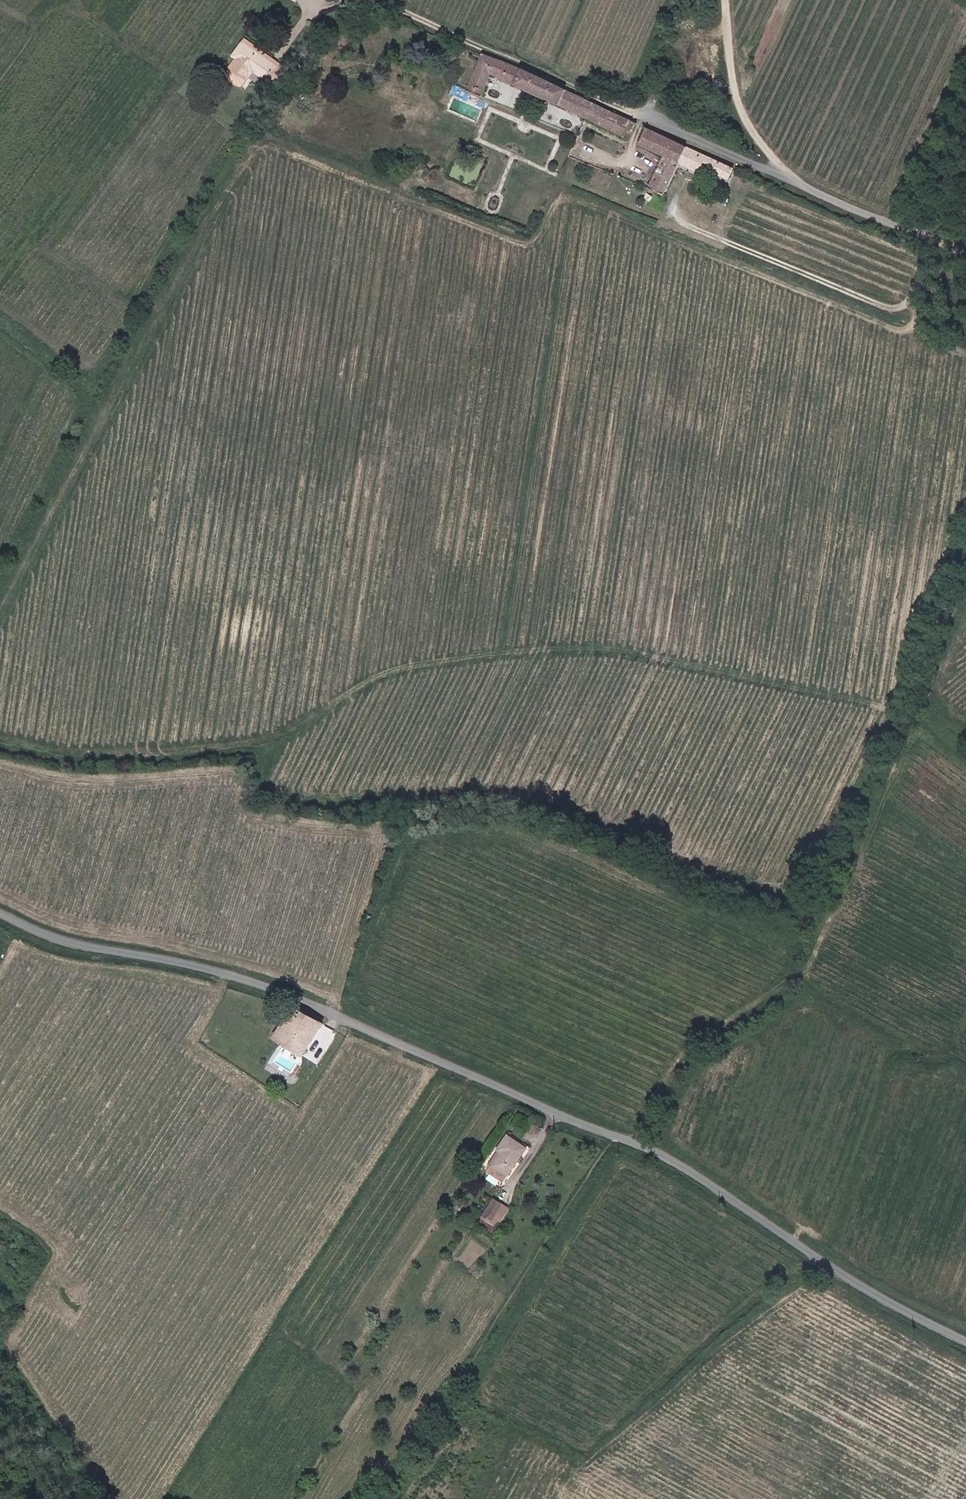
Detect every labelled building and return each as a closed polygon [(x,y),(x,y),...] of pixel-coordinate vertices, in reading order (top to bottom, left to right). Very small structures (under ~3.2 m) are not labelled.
[(258,71),(280,84),(290,68),(245,41),(235,57),(240,60),(234,70),(250,80),(251,81),(258,71)] [(529,70),(488,53),(474,90),(485,95),(493,75),(578,111),(629,135),(636,121),(529,70)] [(749,65),(746,70),(752,74),(755,68),(749,65)] [(737,169),(652,128),(645,143),(670,155),(653,188),(668,195),(683,162),(703,172),(706,166),(732,178),(737,169)] [(280,1041),(306,1057),(325,1026),(306,1014),(298,1027),(291,1022),(280,1041)] [(510,1137),(501,1152),(506,1155),(498,1167),(511,1176),(529,1149),(510,1137)] [(506,1155),(501,1152),(490,1168),(508,1180),(511,1176),(498,1167),(506,1155)] [(500,1226),(511,1209),(497,1200),(486,1217),(500,1226)]
